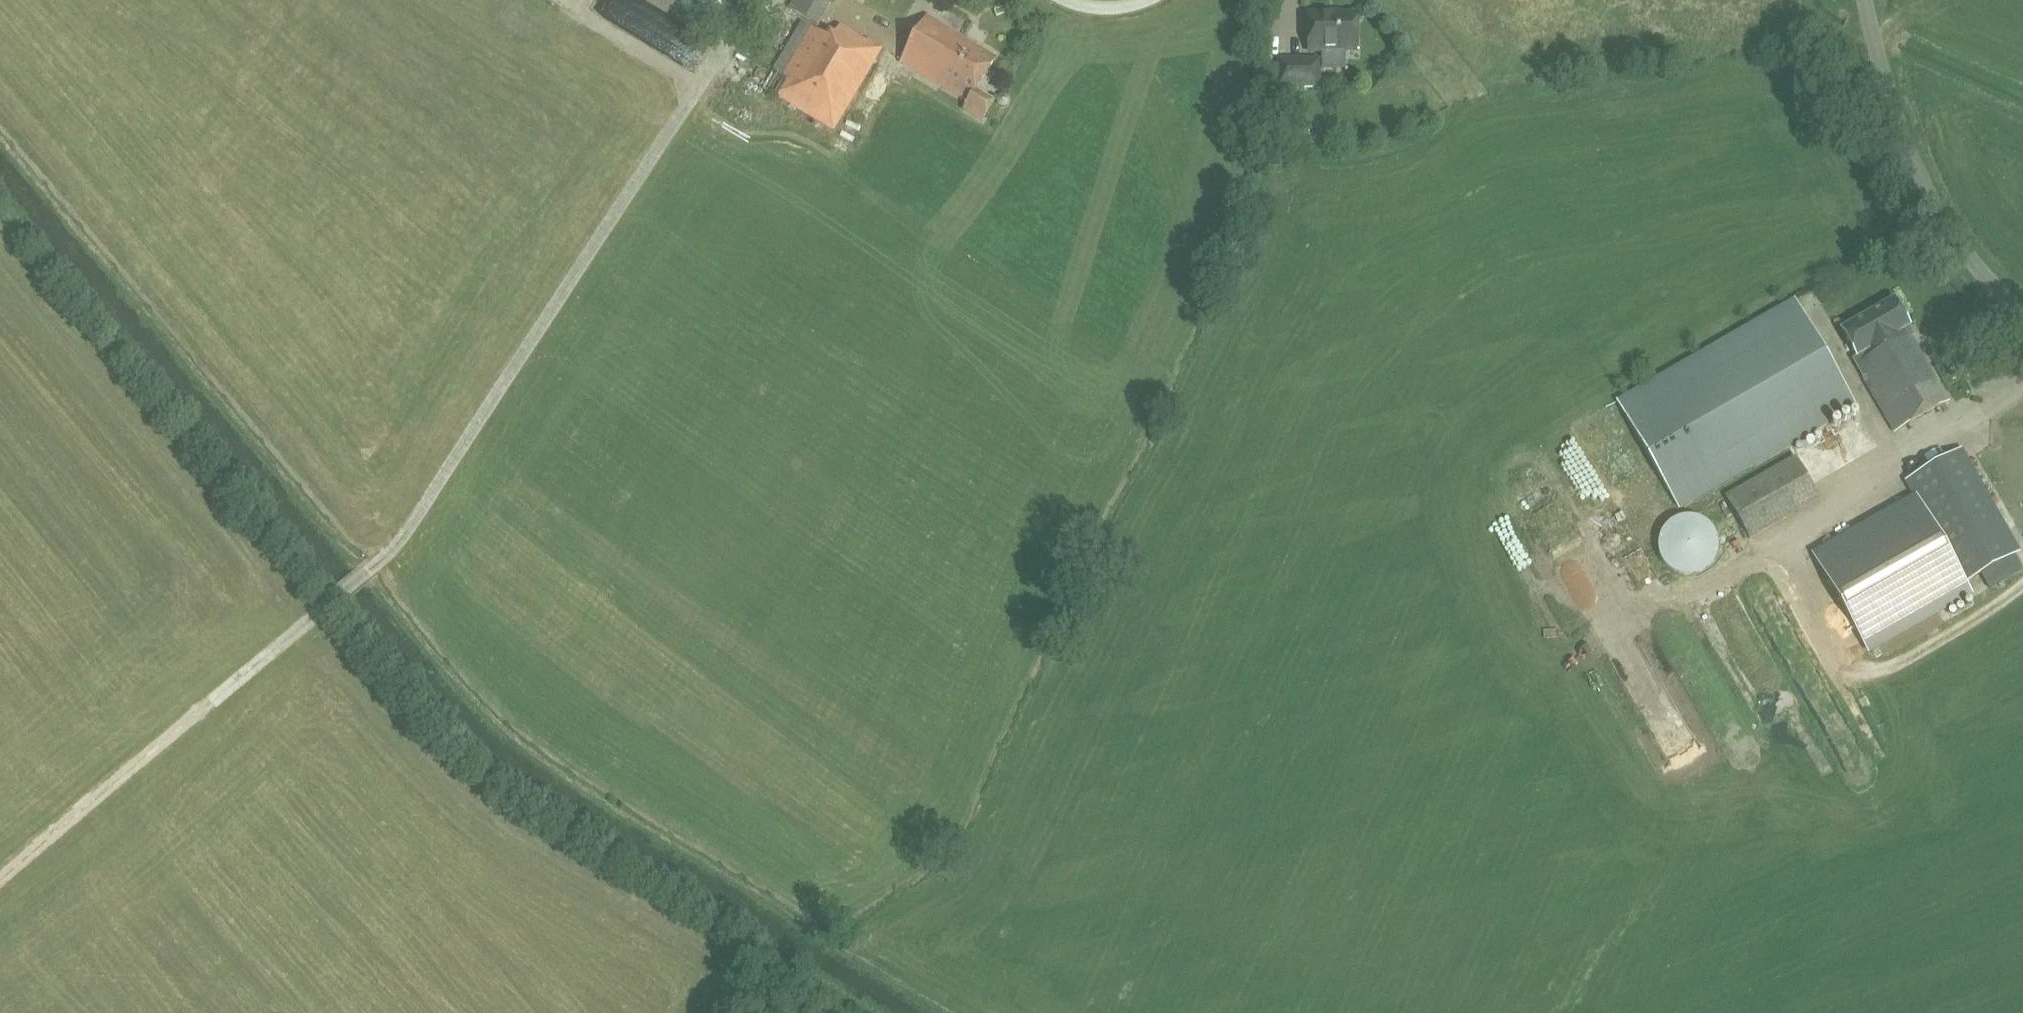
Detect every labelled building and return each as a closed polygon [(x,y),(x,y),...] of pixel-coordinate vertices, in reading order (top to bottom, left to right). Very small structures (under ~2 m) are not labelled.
[(832,0),(785,0),(783,3),(818,24),(832,0)] [(1326,47),(1358,47),(1357,15),(1330,15),(1330,13),(1309,13),(1310,50),(1326,50),(1326,47)] [(984,120),(994,102),(976,91),(996,57),(929,16),(901,62),(968,102),(964,108),(984,120)] [(834,130),(883,49),(869,40),(868,42),(841,26),(833,40),(802,22),(763,88),(834,130)] [(1822,49),(1822,39),(1808,39),(1808,49),(1822,49)] [(1279,56),(1279,85),(1321,86),(1320,56),(1279,56)] [(1894,298),(1841,328),(1841,329),(1857,356),(1860,354),(1863,360),(1856,364),(1863,376),(1902,353),(1903,356),(1919,348),(1911,335),(1914,333),(1894,298)] [(1856,406),(1794,299),(1618,400),(1680,507),(1856,406)] [(1863,376),(1895,431),(1949,400),(1919,348),(1903,356),(1902,353),(1863,376)] [(2013,555),(2020,551),(1962,450),(1907,482),(1916,498),(1964,583),(1979,575),(2013,555)] [(1750,538),(1820,499),(1796,457),(1726,497),(1750,538)] [(1964,583),(1916,498),(1812,558),(1869,659),(1974,600),(1964,583)] [(2022,569),(2013,555),(1979,575),(1987,589),(2022,569)] [(1622,611),(1610,615),(1614,627),(1627,623),(1622,611)]
